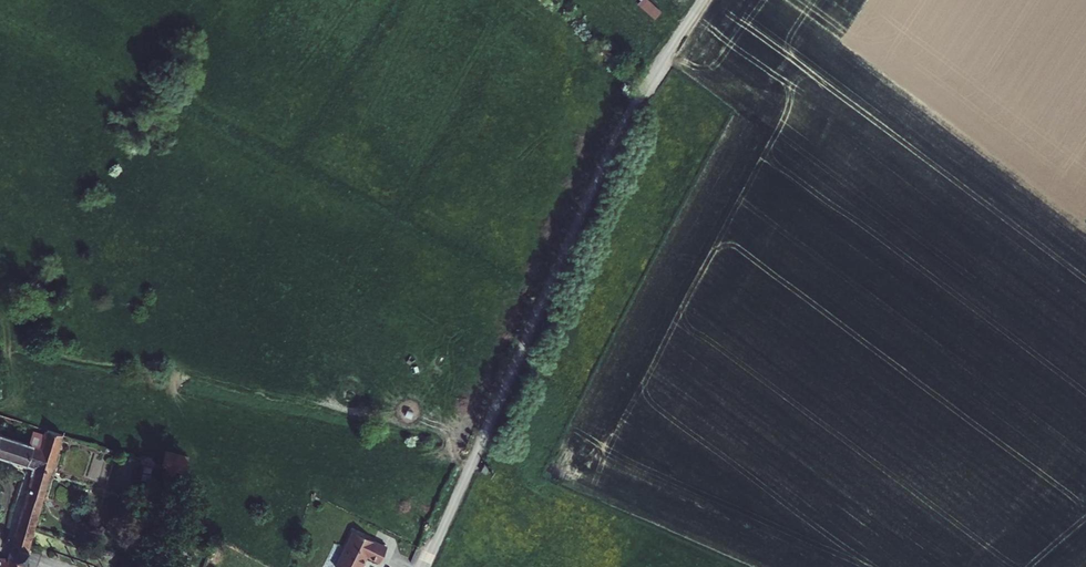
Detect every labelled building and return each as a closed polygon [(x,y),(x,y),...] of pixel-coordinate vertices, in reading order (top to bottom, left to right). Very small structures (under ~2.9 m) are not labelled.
[(656,19),(663,11),(652,0),(635,0),(656,19)] [(50,435),(45,433),(41,444),(0,429),(0,453),(40,466),(13,556),(0,554),(0,566),(27,566),(68,432),(52,428),(50,435)] [(165,453),(161,471),(167,473),(166,477),(175,479),(177,476),(185,478),(189,460),(165,453)] [(350,536),(334,566),(365,566),(368,562),(382,566),(383,566),(391,550),(350,536)]
